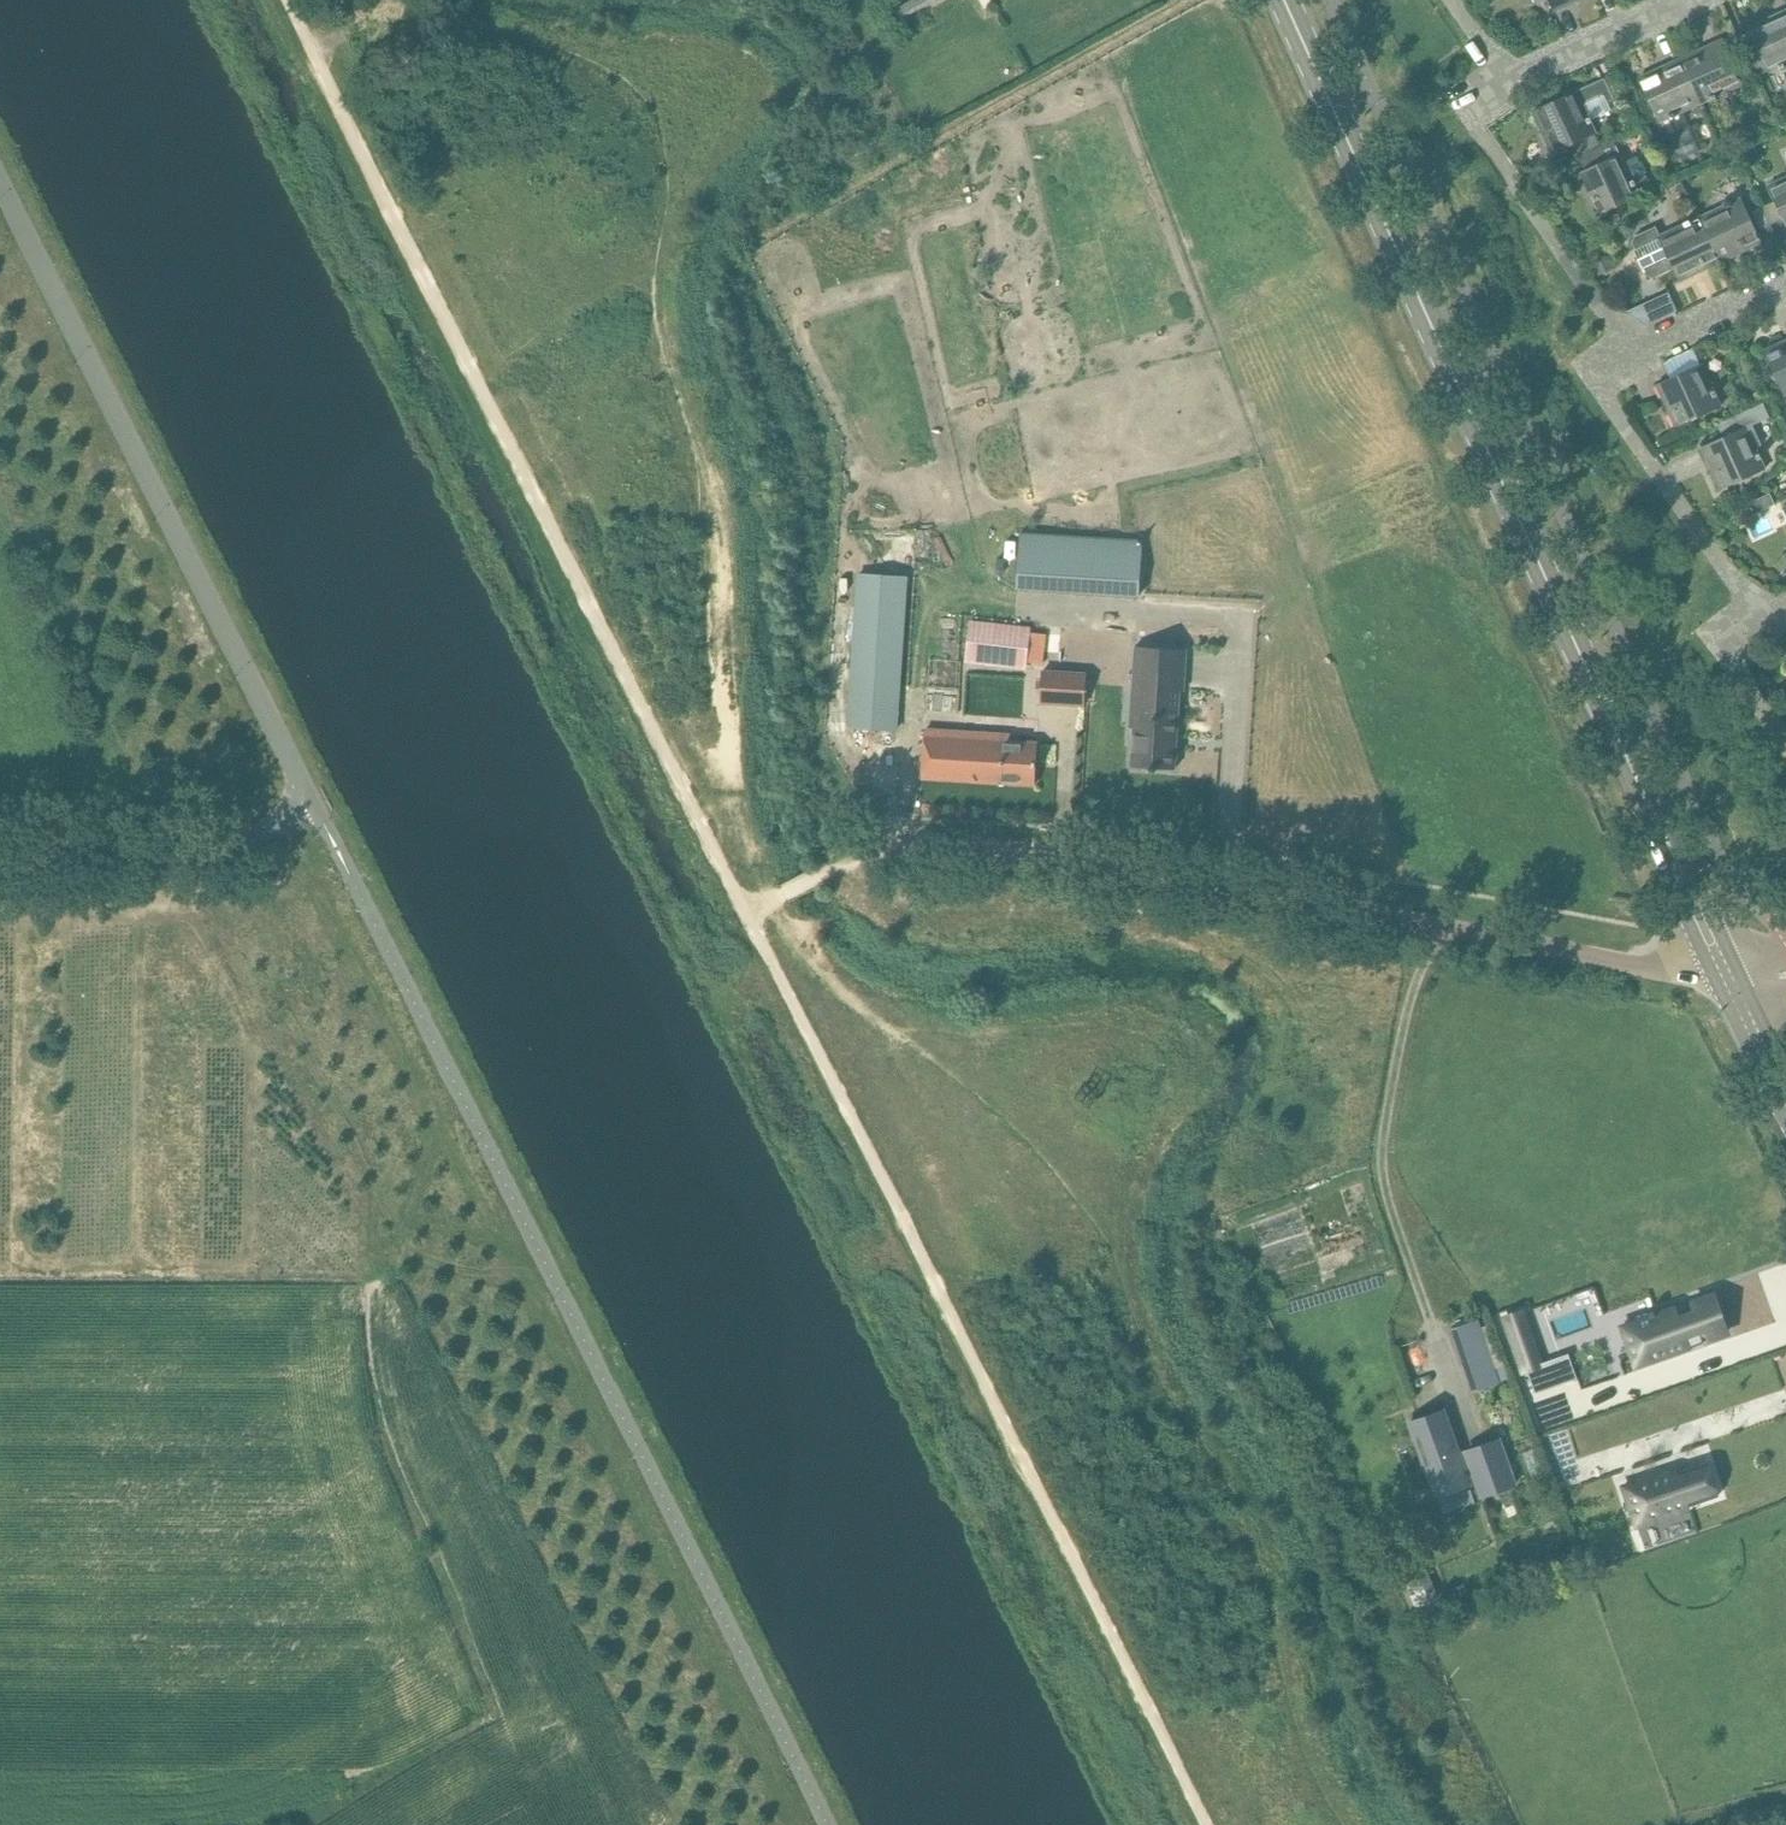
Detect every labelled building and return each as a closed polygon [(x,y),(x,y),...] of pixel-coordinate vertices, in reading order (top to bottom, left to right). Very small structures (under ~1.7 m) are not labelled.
[(933,0),(912,0),(894,10),(899,19),(933,0)] [(1554,10),(1576,0),(1549,0),(1554,10)] [(1785,62),(1785,11),(1749,28),(1760,51),(1769,71),(1785,62)] [(1723,40),(1679,60),(1698,102),(1742,82),(1723,40)] [(1756,77),(1769,71),(1760,51),(1747,57),(1756,77)] [(1659,121),(1698,102),(1679,60),(1639,78),(1659,121)] [(1595,133),(1585,112),(1614,99),(1604,78),(1532,111),(1552,153),(1595,133)] [(1624,163),(1613,141),(1601,147),(1607,160),(1576,174),(1596,216),(1639,196),(1634,185),(1647,178),(1645,174),(1646,171),(1642,162),(1639,161),(1637,156),(1624,163)] [(1768,186),(1785,225),(1785,178),(1768,186)] [(1699,217),(1719,261),(1762,242),(1741,197),(1699,217)] [(1679,280),(1719,261),(1699,217),(1689,221),(1688,219),(1682,222),(1683,224),(1658,236),(1655,227),(1635,237),(1632,242),(1636,249),(1634,250),(1642,268),(1644,267),(1647,274),(1652,276),(1673,267),(1679,280)] [(1764,351),(1784,394),(1785,393),(1785,341),(1764,351)] [(1719,406),(1700,364),(1657,384),(1677,426),(1719,406)] [(1765,469),(1746,427),(1702,447),(1721,489),(1765,469)] [(1770,493),(1748,503),(1753,514),(1775,504),(1770,493)] [(1139,596),(1142,540),(1021,533),(1018,589),(1139,596)] [(859,574),(849,727),(896,730),(906,576),(859,574)] [(966,661),(1025,668),(1030,628),(971,621),(966,661)] [(1181,690),(1184,690),(1187,649),(1136,646),(1131,726),(1135,726),(1132,766),(1151,767),(1151,770),(1156,770),(1156,768),(1175,769),(1181,690)] [(1085,705),(1087,675),(1042,672),(1040,702),(1085,705)] [(1035,784),(1038,743),(1009,742),(1010,736),(925,730),(922,777),(1035,784)] [(1652,1318),(1624,1327),(1637,1364),(1690,1345),(1691,1346),(1704,1341),(1704,1340),(1728,1331),(1715,1295),(1692,1303),(1657,1316),(1654,1310),(1650,1311),(1652,1318)] [(1523,1312),(1505,1318),(1523,1370),(1527,1368),(1536,1394),(1578,1379),(1570,1355),(1569,1353),(1542,1363),(1523,1312)] [(1478,1319),(1451,1328),(1464,1365),(1491,1356),(1478,1319)] [(1542,1435),(1558,1487),(1657,1456),(1640,1403),(1542,1435)] [(1468,1458),(1461,1461),(1443,1410),(1410,1422),(1416,1437),(1417,1437),(1438,1495),(1449,1491),(1468,1485),(1469,1484),(1465,1471),(1472,1468),(1482,1497),(1515,1485),(1499,1439),(1466,1451),(1468,1458)] [(1706,1500),(1719,1495),(1708,1461),(1677,1471),(1676,1469),(1624,1486),(1637,1526),(1689,1509),(1689,1506),(1706,1500)]
